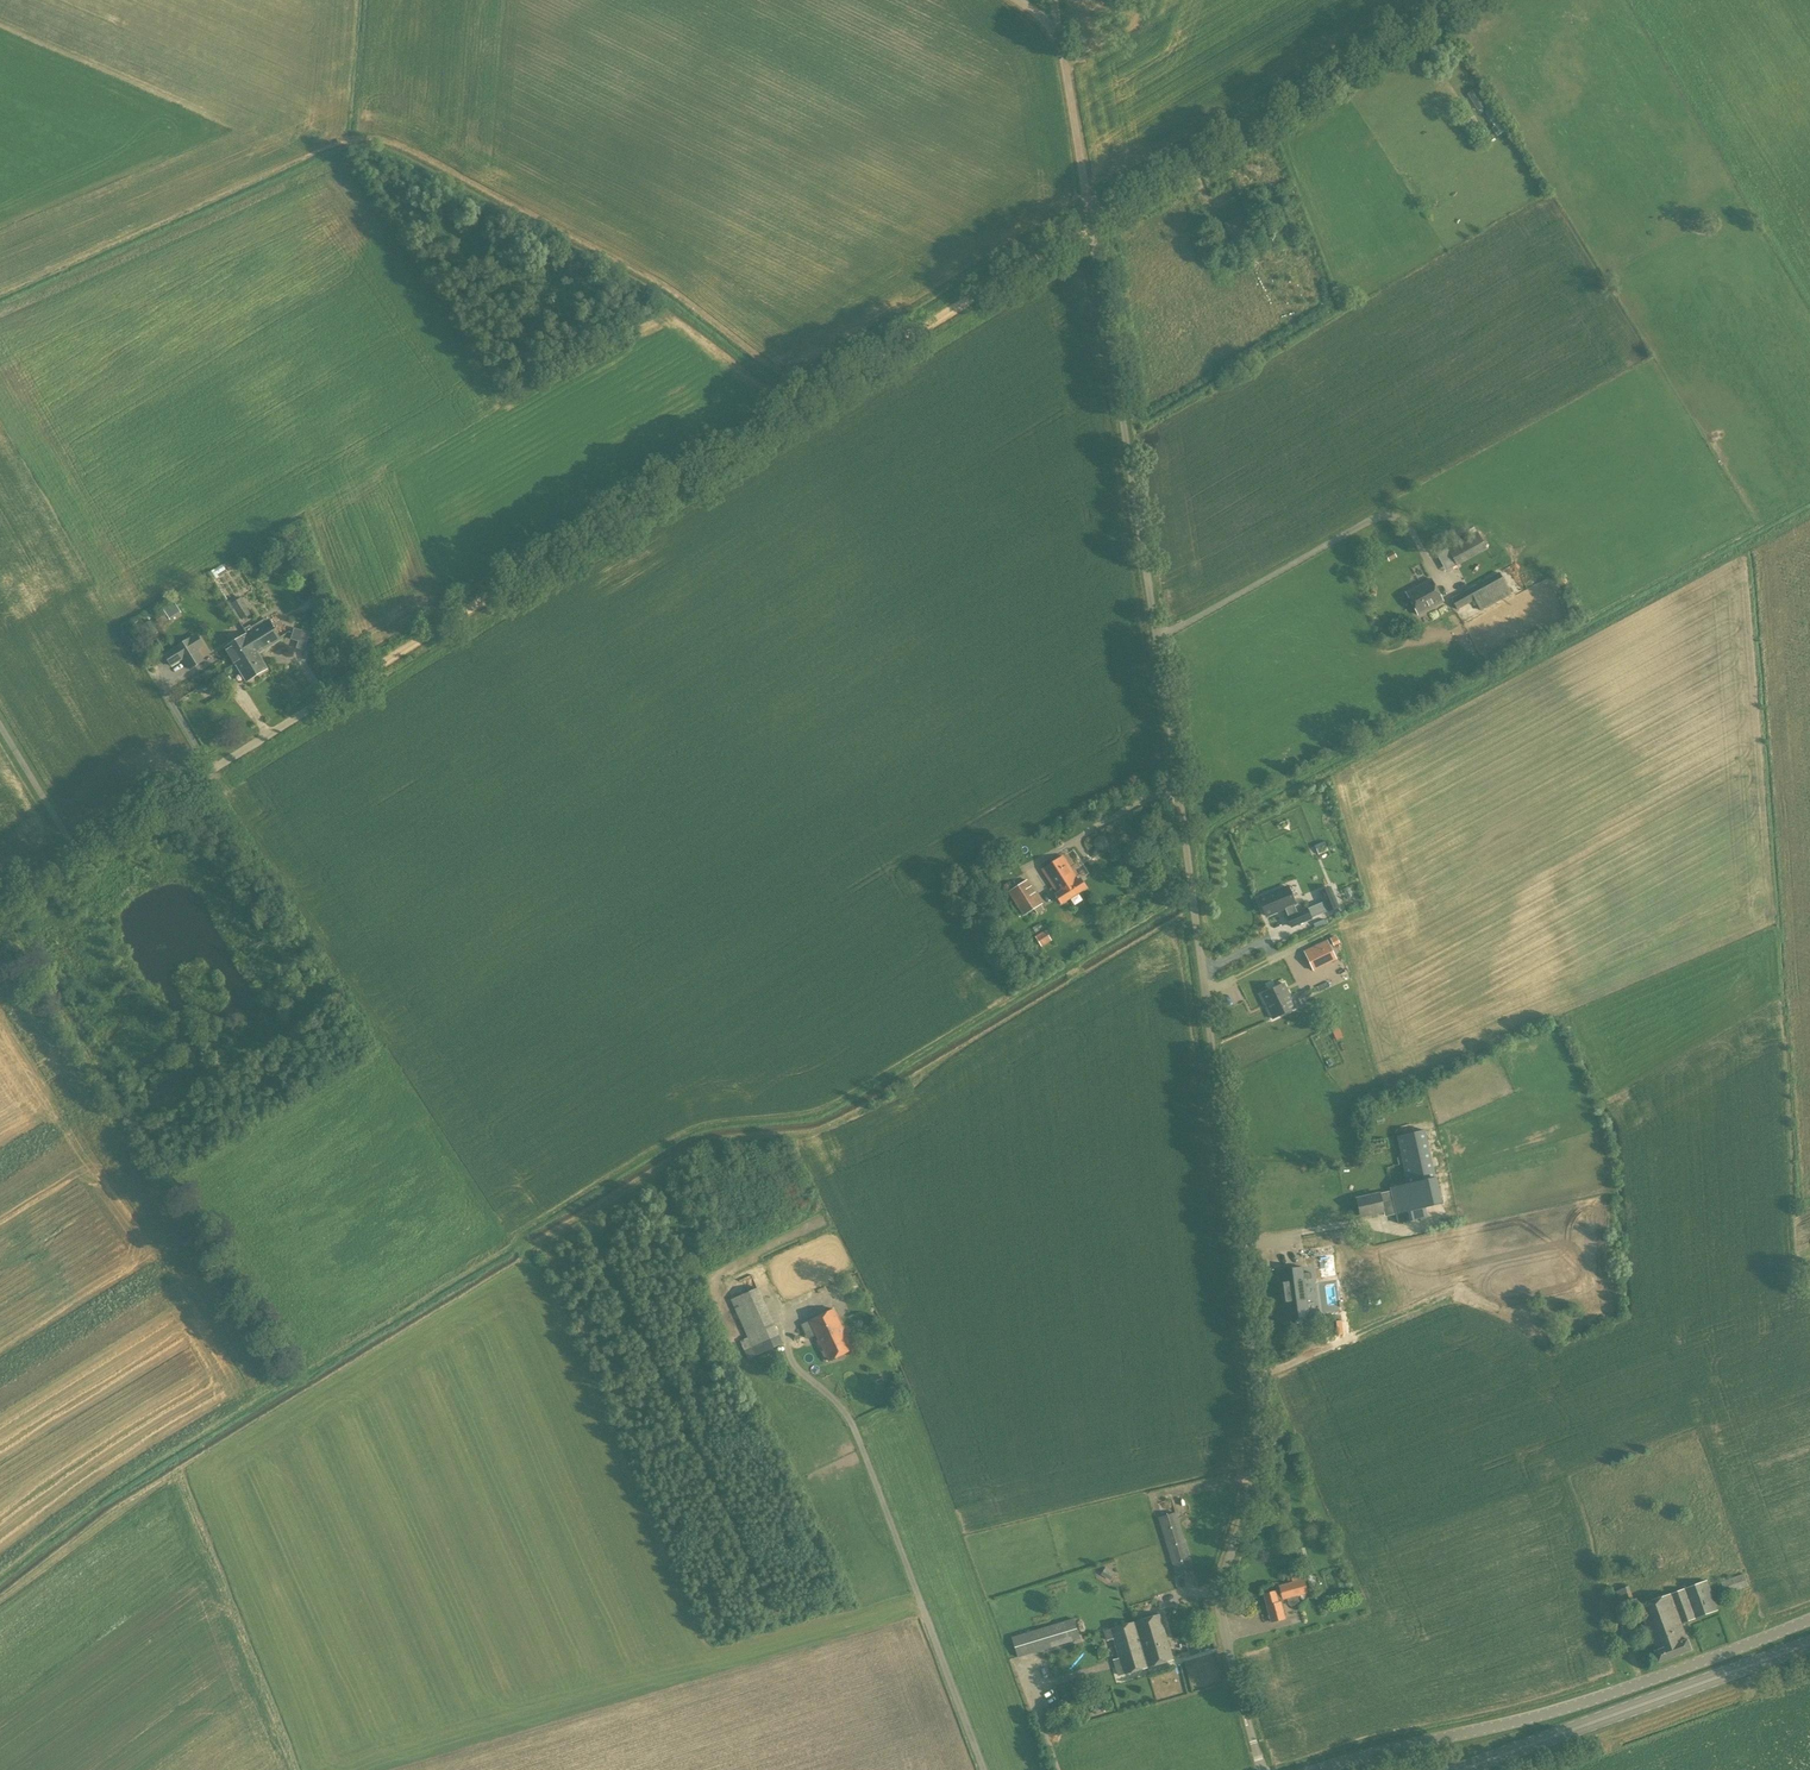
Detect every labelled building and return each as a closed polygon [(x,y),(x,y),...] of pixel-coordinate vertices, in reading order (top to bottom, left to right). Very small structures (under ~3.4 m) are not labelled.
[(1467,94),(1478,111),(1491,103),(1480,86),(1467,94)] [(1456,566),(1487,550),(1477,532),(1436,554),(1440,562),(1451,556),(1456,566)] [(1480,611),(1511,594),(1499,572),(1450,598),(1457,610),(1474,601),(1480,611)] [(1406,593),(1418,615),(1443,602),(1430,579),(1406,593)] [(231,604),(241,621),(252,614),(242,597),(240,598),(237,593),(230,598),(233,602),(231,604)] [(160,625),(172,617),(167,609),(155,617),(160,625)] [(268,620),(266,621),(265,619),(251,627),(250,625),(244,629),(247,634),(252,642),(257,651),(256,652),(258,654),(280,640),(268,620)] [(252,642),(247,634),(224,648),(235,665),(236,665),(236,664),(256,652),(257,651),(252,642)] [(190,638),(176,647),(164,655),(171,666),(183,658),(190,669),(204,661),(190,638)] [(145,641),(136,646),(144,660),(153,655),(145,641)] [(258,654),(256,652),(236,664),(236,665),(246,682),(267,669),(258,654)] [(220,689),(232,681),(226,671),(214,678),(214,679),(204,686),(208,694),(219,687),(220,689)] [(1317,855),(1326,853),(1324,844),(1315,846),(1317,855)] [(1080,879),(1079,880),(1063,856),(1041,869),(1057,894),(1055,895),(1061,904),(1086,888),(1080,879)] [(1042,903),(1027,880),(1010,890),(1008,887),(1010,886),(1008,883),(1004,886),(1022,915),(1042,903)] [(1307,908),(1298,911),(1287,886),(1259,899),(1267,916),(1284,908),(1292,926),(1311,918),(1307,908)] [(1328,910),(1338,906),(1333,896),(1323,900),(1328,910)] [(1036,948),(1050,939),(1045,931),(1031,940),(1036,948)] [(1334,935),(1328,937),(1331,945),(1337,943),(1334,935)] [(1326,940),(1301,949),(1309,970),(1333,961),(1326,940)] [(1283,984),(1261,995),(1272,1019),(1295,1008),(1283,984)] [(1335,1040),(1341,1037),(1335,1023),(1329,1026),(1335,1040)] [(1379,1193),(1379,1194),(1356,1199),(1360,1217),(1383,1212),(1384,1217),(1395,1214),(1398,1225),(1427,1218),(1425,1209),(1441,1205),(1425,1130),(1396,1137),(1406,1184),(1389,1187),(1390,1191),(1379,1193)] [(1311,1276),(1302,1276),(1301,1268),(1281,1270),(1286,1312),(1307,1310),(1304,1287),(1307,1287),(1307,1282),(1311,1282),(1311,1276)] [(782,1344),(779,1336),(758,1288),(731,1300),(743,1329),(736,1332),(748,1359),(782,1344)] [(834,1309),(808,1321),(801,1324),(807,1339),(815,1335),(828,1362),(853,1350),(834,1309)] [(1157,1518),(1175,1577),(1194,1572),(1176,1512),(1157,1518)] [(1101,1574),(1110,1580),(1115,1573),(1106,1567),(1101,1574)] [(1279,1590),(1277,1590),(1263,1594),(1271,1622),(1285,1619),(1281,1604),(1283,1600),(1287,1599),(1288,1604),(1291,1606),(1299,1604),(1297,1596),(1308,1593),(1303,1579),(1300,1579),(1299,1574),(1290,1576),(1292,1582),(1278,1586),(1279,1590)] [(1671,1595),(1640,1606),(1650,1633),(1681,1622),(1682,1624),(1718,1611),(1707,1580),(1671,1594),(1671,1595)] [(1133,1622),(1147,1668),(1173,1660),(1159,1614),(1133,1622)] [(1011,1637),(1017,1658),(1080,1639),(1073,1618),(1011,1637)] [(1147,1668),(1133,1622),(1110,1629),(1104,1631),(1107,1641),(1113,1639),(1121,1665),(1116,1667),(1119,1676),(1124,1674),(1124,1675),(1147,1668)] [(1687,1639),(1682,1624),(1681,1622),(1650,1633),(1656,1651),(1655,1651),(1659,1663),(1693,1650),(1688,1639),(1687,1639)] [(1618,1628),(1622,1642),(1632,1639),(1628,1625),(1618,1628)]
